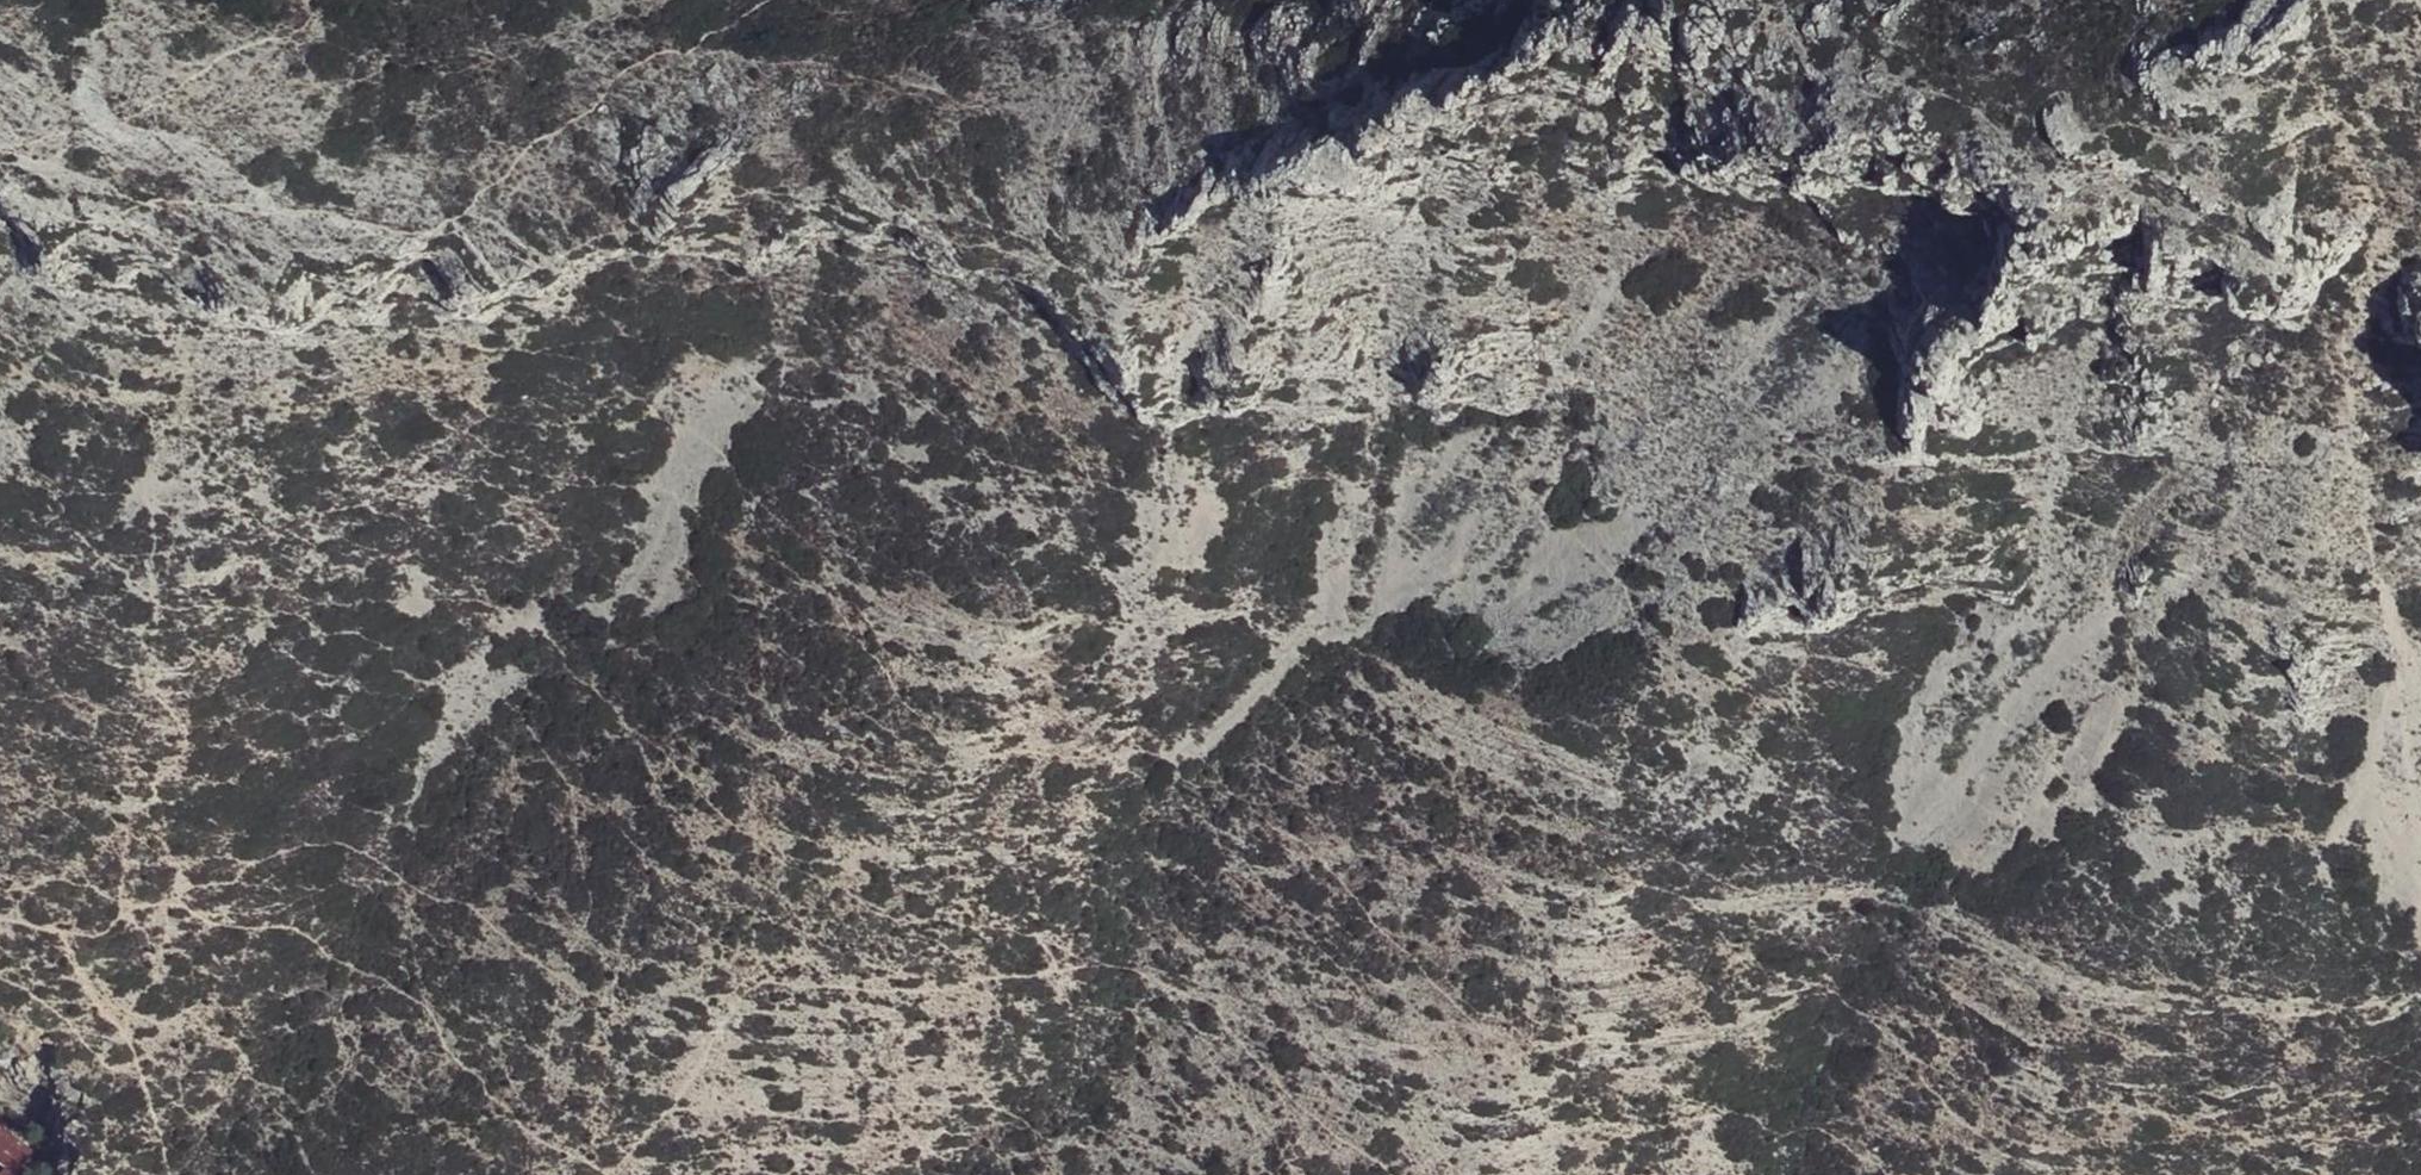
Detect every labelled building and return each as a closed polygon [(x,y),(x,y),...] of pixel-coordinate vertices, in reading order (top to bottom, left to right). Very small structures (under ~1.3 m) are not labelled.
[(38,1153),(0,1122),(0,1174),(20,1174),(38,1153)]
